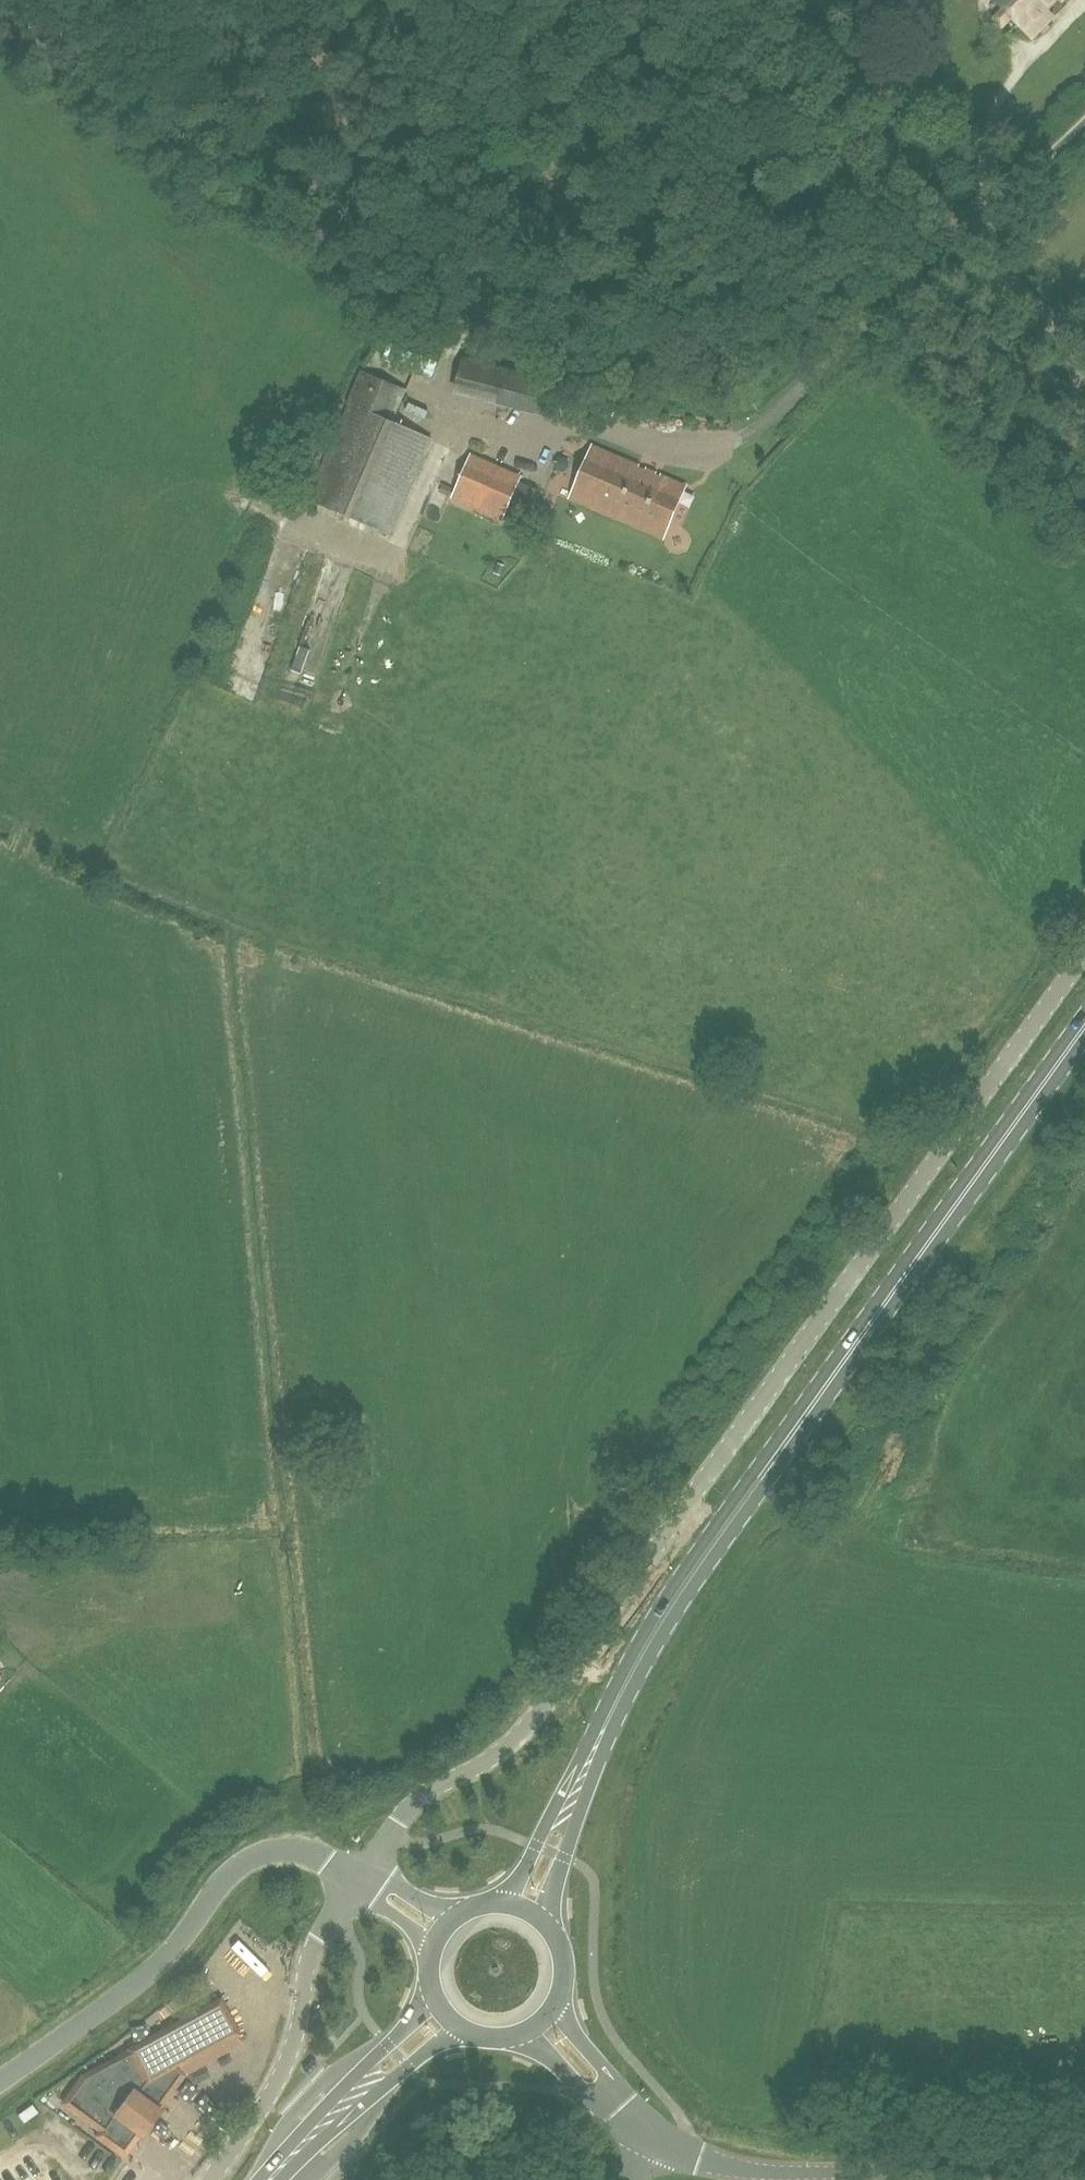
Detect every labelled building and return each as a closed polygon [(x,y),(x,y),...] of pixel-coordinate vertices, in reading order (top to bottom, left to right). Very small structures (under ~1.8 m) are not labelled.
[(1003,7),(992,18),(1003,29),(1013,18),(1026,30),(1057,0),(996,0),(1003,7)] [(504,371),(496,402),(545,414),(553,383),(504,371)] [(390,534),(431,439),(392,422),(405,391),(363,373),(309,499),(390,534)] [(627,519),(647,472),(602,453),(596,466),(588,463),(579,484),(603,493),(600,500),(621,508),(618,515),(627,519)] [(518,479),(471,458),(454,495),(502,516),(518,479)] [(679,485),(647,472),(627,519),(659,533),(664,519),(670,521),(678,501),(673,498),(679,485)] [(175,2068),(235,2035),(218,2005),(87,2076),(66,2102),(105,2129),(98,2139),(124,2158),(138,2138),(142,2141),(161,2115),(157,2112),(181,2079),(175,2068)]
